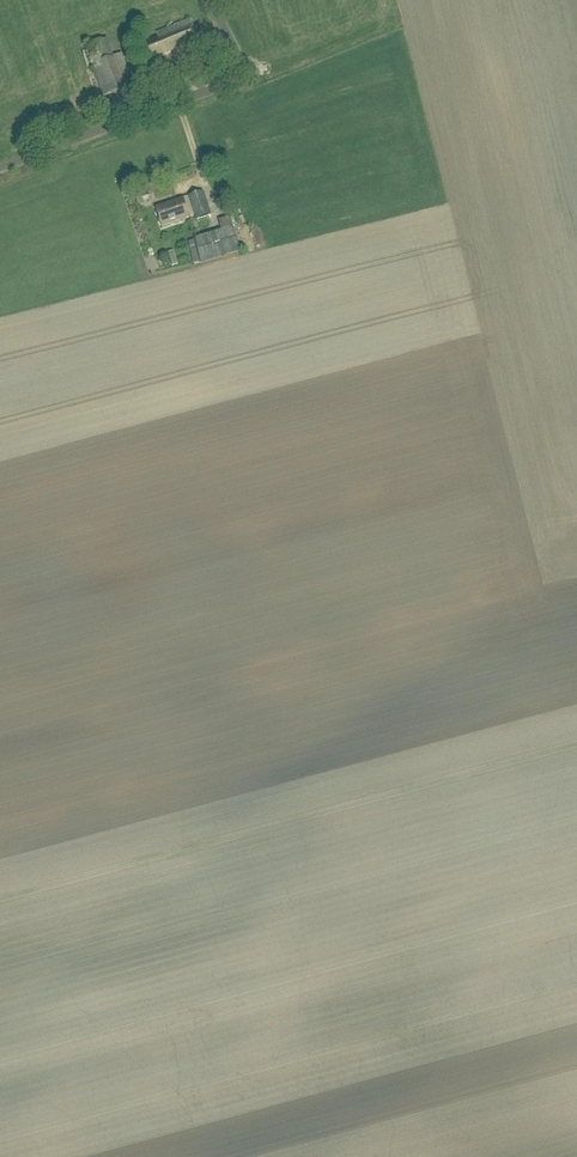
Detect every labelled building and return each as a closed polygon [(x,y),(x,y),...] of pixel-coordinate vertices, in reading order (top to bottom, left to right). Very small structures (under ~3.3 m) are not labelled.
[(179,55),(200,46),(189,21),(156,35),(159,40),(143,47),(151,65),(170,56),(170,55),(178,52),(179,55)] [(130,65),(142,61),(140,54),(128,58),(130,65)] [(122,57),(113,61),(99,67),(92,70),(105,100),(135,88),(122,57)] [(198,221),(213,216),(205,193),(190,198),(198,221)] [(150,201),(148,195),(138,198),(140,204),(150,201)] [(163,228),(189,220),(182,201),(157,209),(163,228)] [(174,268),(179,266),(176,252),(170,254),(174,268)]
